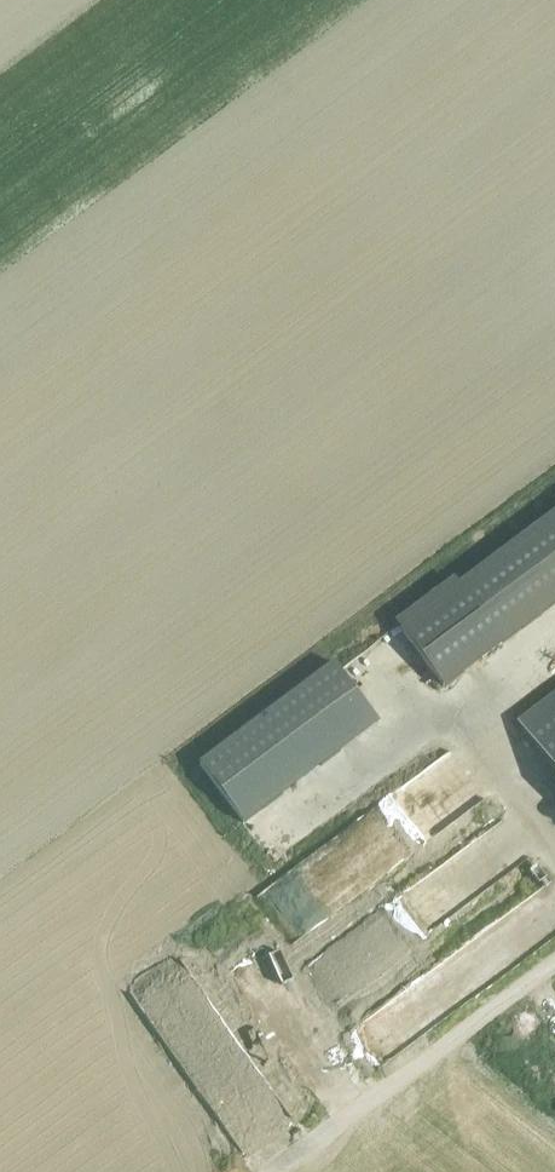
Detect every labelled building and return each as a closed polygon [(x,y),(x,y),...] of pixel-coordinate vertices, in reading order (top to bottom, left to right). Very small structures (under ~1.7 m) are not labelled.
[(439,691),(554,605),(554,514),(396,633),(439,691)] [(240,824),(373,724),(330,666),(197,765),(240,824)] [(520,727),(554,774),(554,701),(520,727)]
